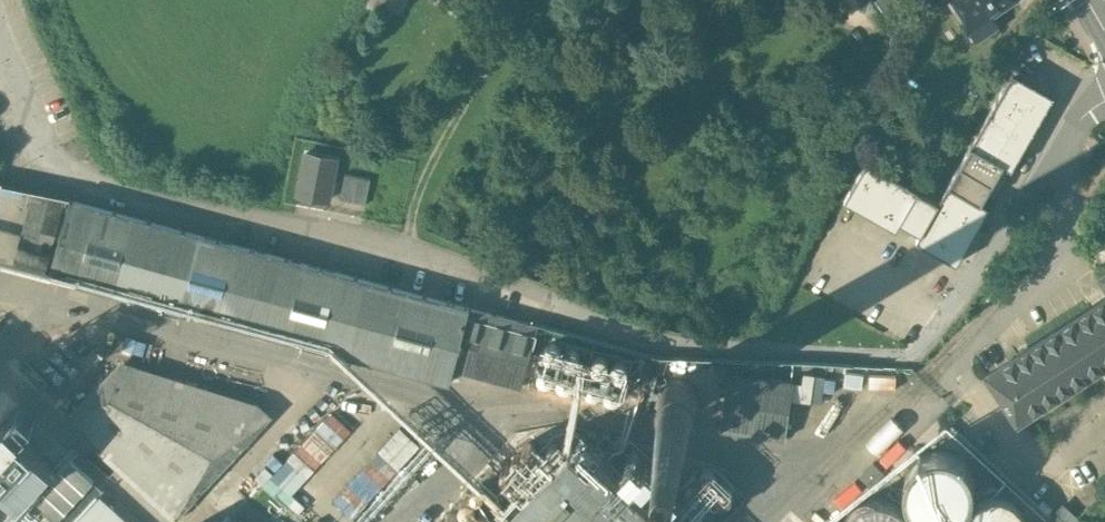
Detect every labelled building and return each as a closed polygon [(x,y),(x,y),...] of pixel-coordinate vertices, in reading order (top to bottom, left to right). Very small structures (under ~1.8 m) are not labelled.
[(905,0),(875,0),(892,23),(912,8),(905,0)] [(968,28),(969,28),(991,13),(1011,0),(949,0),(968,28)] [(991,13),(969,28),(976,39),(999,24),(991,13)] [(1008,80),(960,163),(993,182),(1004,163),(1012,168),(1028,141),(1055,94),(1013,71),(1008,80)] [(858,143),(839,134),(831,151),(849,160),(858,143)] [(338,156),(304,150),(296,194),(329,201),(338,156)] [(939,200),(868,160),(845,199),(897,229),(901,221),(921,232),(922,232),(940,201),(939,200)] [(960,163),(939,200),(940,201),(922,232),(921,232),(917,239),(958,263),(990,206),(982,201),(987,192),(993,182),(960,163)] [(371,178),(345,173),(340,198),(366,203),(371,178)] [(64,200),(34,192),(15,265),(45,273),(64,200)] [(203,234),(70,199),(50,274),(182,310),(203,234)] [(837,220),(828,241),(929,285),(938,263),(837,220)] [(470,306),(203,234),(182,310),(450,382),(454,367),(470,306)] [(987,374),(1018,421),(1101,368),(1104,374),(1104,299),(987,374)] [(539,324),(470,306),(454,367),(522,385),(539,324)] [(651,373),(643,370),(640,382),(648,385),(651,373)] [(793,383),(729,373),(721,429),(785,438),(793,383)] [(662,378),(656,377),(654,375),(652,374),(650,384),(652,384),(654,384),(661,385),(662,378)] [(162,396),(106,377),(105,377),(69,415),(109,451),(110,453),(127,436),(125,434),(162,396)] [(984,414),(967,388),(966,386),(964,385),(961,385),(959,385),(957,386),(956,387),(954,389),(953,393),(953,395),(954,397),(971,423),(973,425),(975,426),(978,426),(980,425),(982,425),(983,423),(984,422),(986,418),(985,415),(984,414)] [(255,430),(243,420),(162,395),(162,396),(125,434),(127,436),(195,498),(255,430)] [(644,397),(636,395),(633,407),(641,409),(644,397)] [(650,401),(648,399),(645,399),(643,408),(645,409),(648,408),(654,410),(656,403),(650,401)] [(403,424),(373,454),(392,473),(422,443),(403,424)] [(195,498),(127,436),(110,453),(109,451),(105,455),(175,521),(195,498)] [(581,436),(509,512),(519,521),(672,521),(581,436)] [(874,462),(861,475),(871,485),(884,471),(874,462)] [(994,463),(987,472),(994,478),(1002,470),(994,463)] [(266,466),(256,477),(263,484),(273,473),(266,466)]
